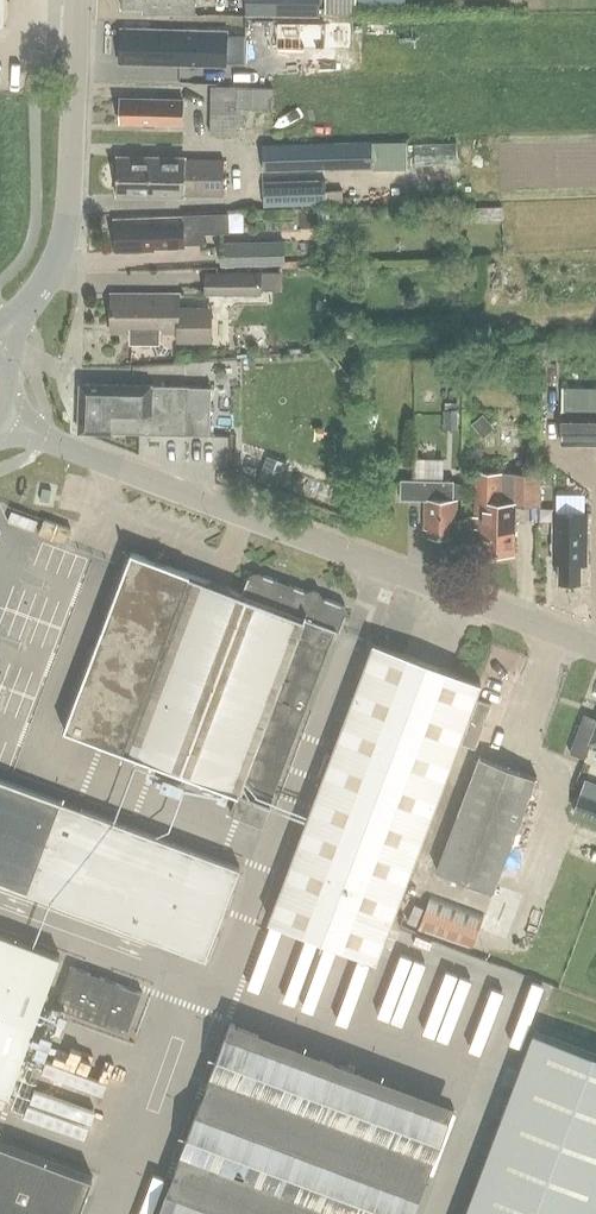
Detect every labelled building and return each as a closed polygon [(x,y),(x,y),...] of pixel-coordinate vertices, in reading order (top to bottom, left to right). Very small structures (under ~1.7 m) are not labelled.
[(123,8),(144,8),(144,14),(196,15),(197,0),(123,0),(123,8)] [(246,16),(320,16),(320,0),(246,0),(246,16)] [(325,13),(356,13),(356,0),(325,0),(325,13)] [(330,44),(329,17),(279,19),(280,46),(330,44)] [(227,65),(227,32),(138,30),(138,36),(123,36),(122,56),(129,56),(129,62),(184,64),(184,61),(195,62),(195,64),(227,65)] [(237,86),(211,86),(211,134),(236,134),(236,126),(244,126),(244,108),(273,109),(273,88),(237,88),(237,86)] [(121,98),(120,123),(145,123),(145,127),(155,127),(155,123),(156,123),(184,123),(184,100),(156,99),(121,98)] [(373,142),(263,144),(264,171),(373,169),(373,142)] [(457,142),(414,143),(414,165),(458,164),(457,142)] [(159,158),(159,157),(119,156),(118,175),(207,176),(224,176),(224,159),(186,159),(186,158),(159,158)] [(224,195),(224,176),(207,176),(118,175),(118,196),(159,196),(159,195),(185,196),(185,195),(224,195)] [(326,180),(263,182),(264,207),(344,205),(343,191),(326,191),(326,180)] [(329,210),(318,210),(318,218),(329,218),(329,210)] [(131,224),(116,225),(117,247),(124,246),(124,252),(125,252),(155,250),(155,247),(186,245),(205,244),(204,235),(230,234),(229,214),(184,216),(131,219),(131,224)] [(285,241),(222,243),(223,266),(286,264),(285,241)] [(264,295),(264,289),(264,272),(208,273),(208,295),(264,295)] [(264,272),(264,289),(284,289),(284,272),(264,272)] [(112,293),(112,325),(120,325),(120,333),(132,334),(132,343),(160,343),(160,334),(179,334),(178,342),(212,343),(212,317),(193,316),(193,309),(180,309),(180,294),(112,293)] [(82,384),(80,432),(211,436),(212,388),(190,387),(190,386),(82,384)] [(563,388),(563,413),(595,413),(595,389),(563,388)] [(444,411),(444,431),(459,431),(458,411),(444,411)] [(564,418),(564,444),(595,444),(595,418),(564,418)] [(287,464),(268,457),(260,478),(279,485),(287,464)] [(482,529),(480,553),(516,554),(517,506),(541,507),(542,473),(478,471),(476,516),(471,516),(470,528),(482,529)] [(431,529),(431,536),(452,536),(452,521),(458,521),(458,499),(455,499),(456,480),(402,479),(401,499),(426,500),(426,528),(431,529)] [(560,556),(560,583),(582,583),(582,564),(588,564),(588,513),(554,513),(554,556),(560,556)] [(69,528),(43,518),(37,533),(64,543),(69,528)] [(241,592),(131,551),(65,732),(236,796),(228,813),(261,825),(335,628),(339,630),(349,605),(250,568),(241,592)] [(486,676),(376,633),(268,909),(377,952),(486,676)] [(581,723),(575,738),(571,751),(586,757),(592,741),(595,742),(595,727),(595,728),(581,723)] [(537,776),(480,755),(438,868),(495,889),(537,776)] [(61,801),(0,779),(0,882),(27,892),(61,801)] [(572,814),(595,823),(595,799),(580,793),(572,814)] [(240,869),(61,801),(27,892),(207,959),(240,869)] [(485,917),(431,896),(418,931),(472,952),(485,917)] [(0,936),(0,1093),(8,1096),(60,958),(0,936)] [(408,950),(387,1016),(494,1050),(514,990),(485,980),(486,977),(440,962),(441,961),(408,950)] [(71,966),(55,1007),(127,1034),(143,994),(71,966)] [(280,989),(275,1002),(333,1024),(343,1001),(326,994),(319,1010),(312,1008),(314,1003),(280,989)] [(159,1213),(414,1213),(455,1105),(232,1021),(159,1213)] [(466,1213),(595,1213),(595,1055),(535,1032),(466,1213)] [(48,1091),(111,1102),(117,1074),(54,1062),(48,1091)] [(94,1181),(0,1145),(0,1213),(81,1213),(94,1181)] [(164,1202),(146,1195),(138,1213),(159,1213),(164,1202)]
